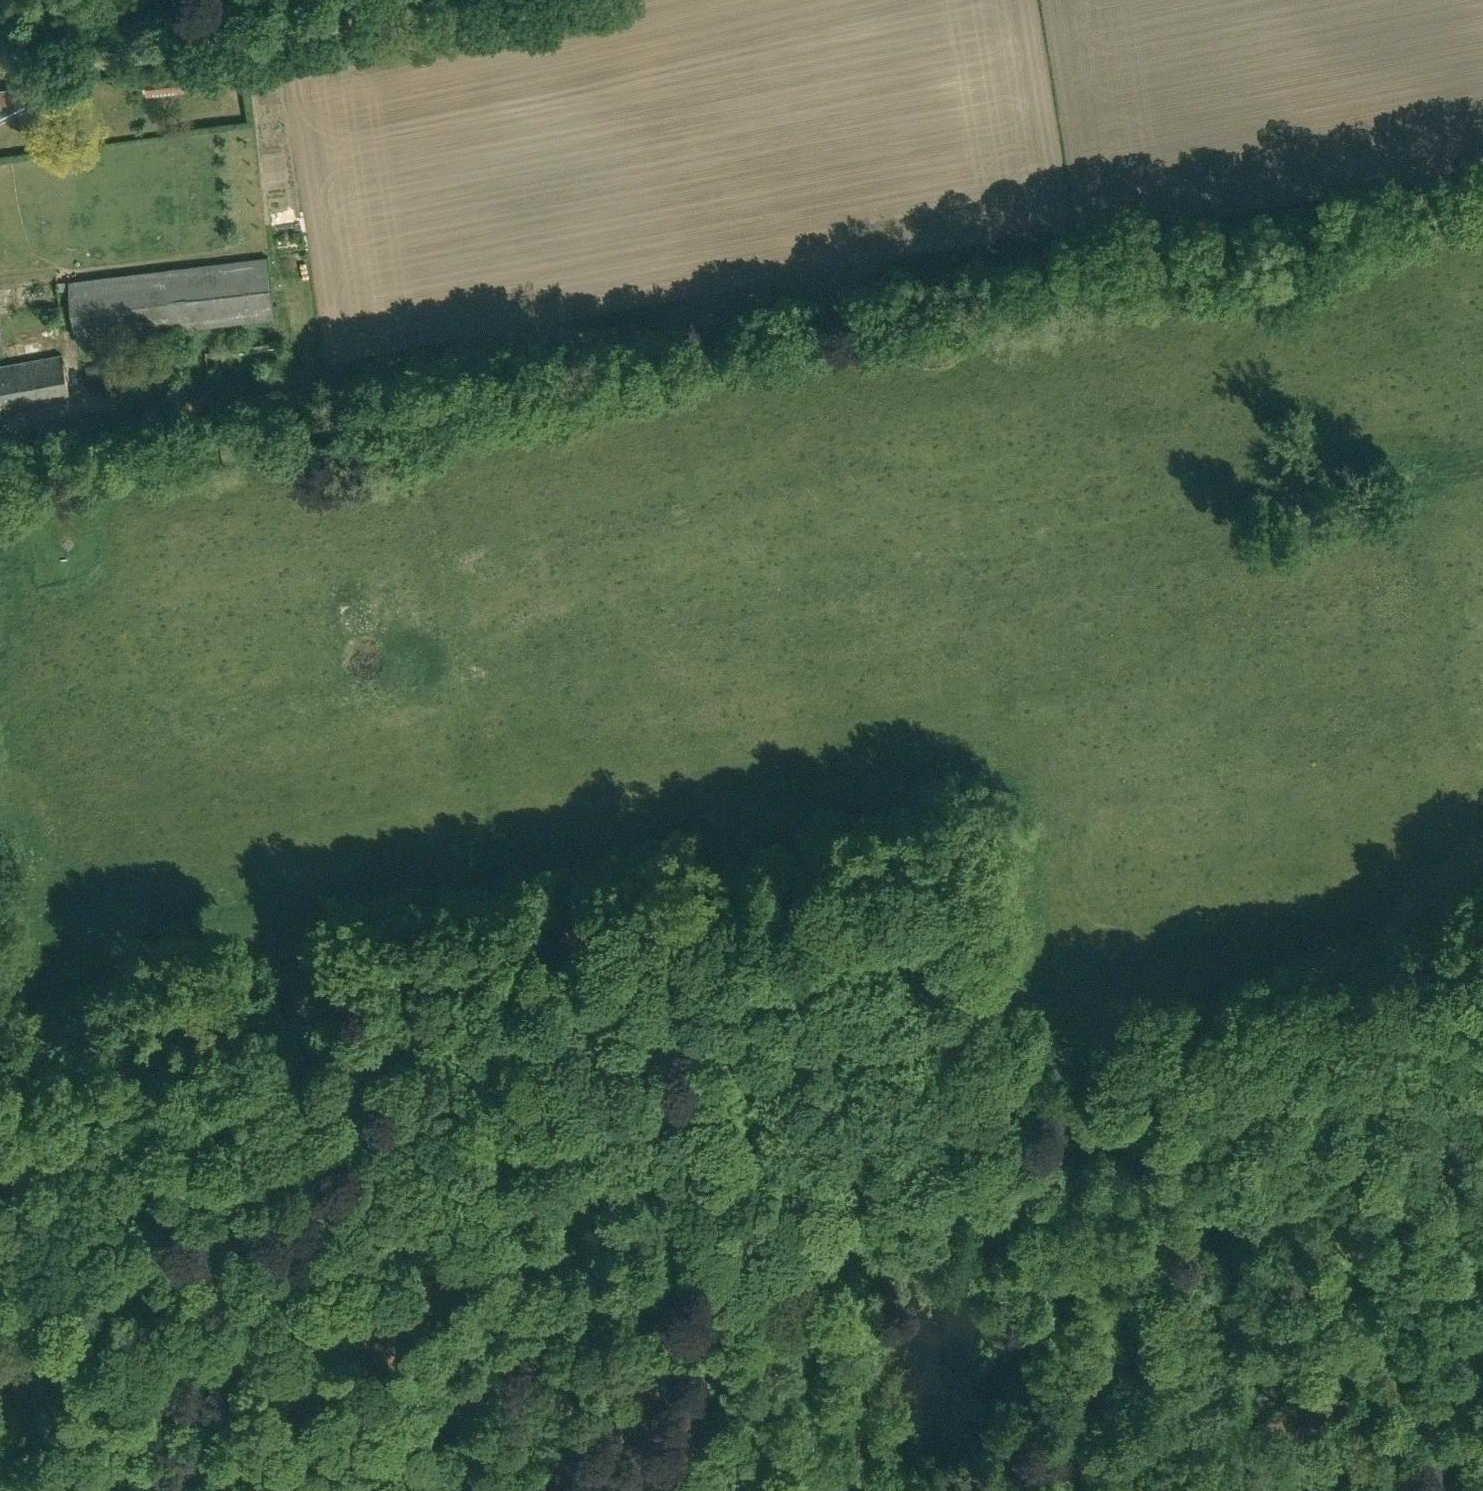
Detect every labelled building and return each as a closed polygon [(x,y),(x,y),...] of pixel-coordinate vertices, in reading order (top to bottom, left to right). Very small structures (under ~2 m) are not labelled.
[(147,96),(186,92),(183,67),(144,71),(147,96)] [(41,102),(38,83),(0,88),(0,122),(41,102)] [(69,84),(52,86),(53,95),(71,93),(69,84)] [(71,283),(78,343),(277,318),(269,259),(71,283)] [(129,383),(189,374),(185,350),(125,358),(129,383)] [(64,355),(0,366),(0,403),(2,403),(3,406),(71,395),(64,355)] [(115,374),(99,374),(100,386),(115,385),(115,374)]
